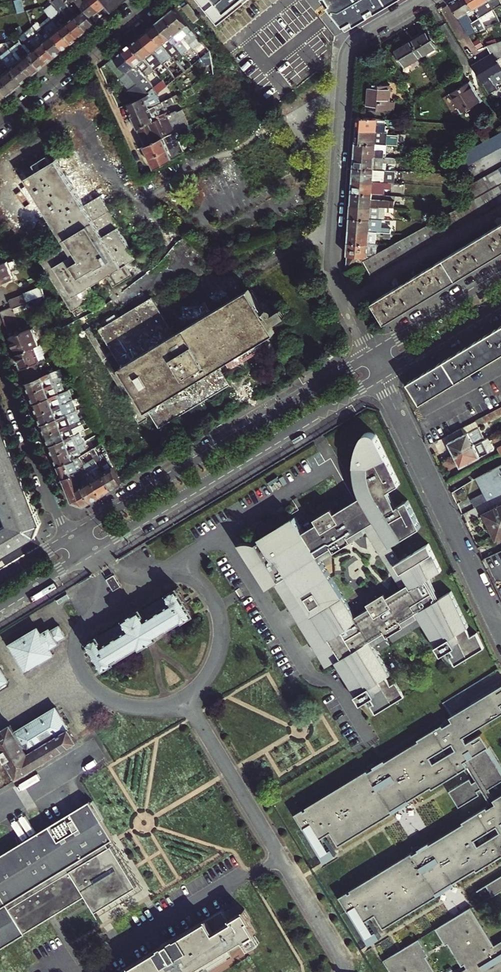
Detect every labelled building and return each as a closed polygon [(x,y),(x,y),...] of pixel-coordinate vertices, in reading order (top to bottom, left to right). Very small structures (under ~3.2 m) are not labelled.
[(79,0),(68,0),(66,1),(89,29),(97,23),(93,17),(79,0)] [(101,10),(93,0),(79,0),(93,17),(101,10)] [(106,0),(93,0),(101,10),(109,4),(106,0)] [(109,4),(114,9),(125,0),(106,0),(109,4)] [(249,0),(201,0),(220,23),(249,0)] [(350,28),(396,0),(330,0),(350,28)] [(470,36),(472,35),(475,33),(464,15),(474,9),(469,0),(454,0),(450,3),(470,36)] [(488,0),(469,0),(474,9),(480,18),(493,10),(488,1),(488,0)] [(488,1),(493,10),(500,6),(496,0),(488,0),(488,1)] [(80,36),(89,29),(66,1),(57,8),(61,13),(80,36)] [(52,2),(47,3),(57,16),(61,13),(57,8),(52,2)] [(202,39),(176,7),(167,14),(181,31),(186,37),(193,46),(202,39)] [(72,43),(80,36),(61,13),(57,16),(54,19),(56,22),(59,20),(64,25),(60,28),(72,43)] [(158,22),(183,52),(186,56),(190,53),(187,50),(189,49),(182,40),(181,39),(179,41),(175,36),(181,31),(167,14),(158,22)] [(482,22),(486,29),(494,25),(490,18),(482,22)] [(53,34),(65,49),(72,43),(60,28),(56,22),(54,19),(46,25),(48,28),(51,25),(56,31),(53,34)] [(178,55),(183,52),(158,22),(150,28),(170,52),(174,50),(178,55)] [(45,40),(57,55),(65,49),(53,34),(48,28),(46,25),(42,29),(49,37),(45,40)] [(49,61),(57,55),(45,40),(39,32),(34,27),(26,32),(31,39),(49,61)] [(171,54),(170,52),(150,28),(142,35),(155,51),(159,47),(166,56),(168,55),(169,55),(171,54)] [(413,40),(422,56),(439,46),(429,30),(413,40)] [(181,39),(182,40),(186,37),(181,31),(175,36),(179,41),(181,39)] [(475,33),(472,35),(476,46),(485,41),(481,31),(475,33)] [(160,63),(163,61),(155,51),(142,35),(133,42),(150,63),(154,60),(157,64),(159,62),(160,63)] [(24,46),(41,68),(49,61),(31,39),(24,46)] [(195,49),(204,42),(202,39),(193,46),(195,49)] [(405,67),(422,56),(413,40),(395,50),(405,67)] [(32,75),(41,68),(24,46),(20,41),(18,44),(21,48),(18,50),(24,58),(20,61),(32,75)] [(5,42),(2,43),(10,54),(13,52),(11,49),(5,42)] [(133,42),(125,49),(148,77),(150,75),(148,73),(145,69),(151,64),(150,63),(133,42)] [(21,48),(18,44),(11,49),(13,52),(15,54),(20,61),(24,58),(18,50),(21,48)] [(116,56),(123,65),(142,88),(134,92),(132,93),(136,100),(151,93),(150,91),(155,86),(151,81),(148,77),(125,49),(116,56)] [(10,54),(4,59),(6,61),(11,68),(14,66),(9,59),(12,56),(15,54),(13,52),(10,54)] [(15,54),(12,56),(9,59),(14,66),(11,68),(23,83),(32,75),(20,61),(15,54)] [(473,66),(485,87),(500,77),(500,68),(493,55),(473,66)] [(123,65),(116,56),(108,62),(132,93),(134,92),(142,88),(123,65)] [(23,83),(11,68),(6,61),(3,63),(0,66),(0,68),(5,74),(2,76),(13,90),(23,83)] [(148,73),(154,69),(151,64),(145,69),(148,73)] [(13,90),(2,76),(0,74),(0,93),(4,98),(13,90)] [(151,81),(155,86),(163,80),(159,74),(151,81)] [(176,78),(173,74),(165,81),(168,85),(176,78)] [(127,104),(132,116),(166,100),(160,89),(168,85),(165,81),(163,80),(155,86),(150,91),(151,93),(136,100),(127,104)] [(469,81),(451,92),(463,111),(481,100),(469,81)] [(374,83),(371,82),(369,107),(394,109),(395,101),(390,100),(391,84),(378,83),(378,82),(374,82),(374,83)] [(166,100),(132,116),(138,129),(171,114),(170,110),(161,114),(159,110),(175,103),(172,98),(166,100)] [(184,108),(171,114),(138,129),(146,145),(180,128),(191,123),(184,108)] [(362,117),(358,117),(357,129),(367,130),(367,131),(388,132),(388,127),(386,126),(386,124),(382,123),(383,119),(374,118),(371,117),(371,118),(365,118),(365,117),(362,117)] [(185,138),(180,128),(146,145),(150,155),(185,138)] [(357,129),(356,142),(387,144),(388,132),(367,131),(367,130),(357,129)] [(490,139),(496,150),(500,147),(500,145),(496,135),(490,139)] [(156,168),(190,149),(185,138),(150,155),(156,168)] [(496,150),(490,139),(484,142),(490,153),(496,150)] [(387,144),(356,142),(356,154),(365,154),(365,156),(387,157),(387,144)] [(490,153),(484,142),(478,145),(484,156),(490,153)] [(478,145),(472,148),(478,159),(484,156),(478,145)] [(464,153),(463,162),(462,168),(478,159),(472,148),(464,153)] [(64,237),(113,211),(103,194),(87,203),(59,158),(53,161),(49,154),(36,162),(40,169),(28,176),(64,237)] [(356,154),(355,167),(384,169),(384,161),(387,161),(387,163),(397,164),(397,158),(387,157),(365,156),(365,154),(356,154)] [(384,169),(355,167),(354,178),(363,179),(363,181),(385,182),(385,179),(383,179),(384,169)] [(499,170),(493,173),(499,185),(500,184),(500,174),(499,170)] [(493,173),(487,176),(493,188),(499,185),(493,173)] [(487,176),(481,180),(487,191),(493,188),(487,176)] [(397,183),(385,182),(363,181),(363,179),(354,178),(353,192),(373,193),(373,186),(378,186),(400,187),(401,183),(397,183)] [(481,180),(475,183),(481,195),(487,191),(481,180)] [(481,195),(475,183),(469,186),(475,198),(481,195)] [(475,198),(469,186),(463,189),(470,201),(475,198)] [(499,203),(500,201),(500,192),(498,186),(492,190),(499,203)] [(493,206),(499,203),(492,190),(486,193),(493,206)] [(373,193),(353,192),(352,204),(361,204),(361,205),(394,207),(395,201),(372,199),(373,193)] [(487,209),(493,206),(486,193),(480,196),(487,209)] [(481,212),(487,209),(480,196),(474,200),(481,212)] [(468,203),(475,216),(481,212),(474,200),(468,203)] [(469,219),(475,216),(468,203),(462,206),(469,219)] [(394,213),(394,207),(361,205),(361,204),(352,204),(351,217),(371,218),(379,219),(380,212),(394,213)] [(456,210),(463,223),(469,219),(462,206),(456,210)] [(449,213),(457,226),(463,223),(456,210),(449,213)] [(122,225),(113,211),(64,237),(42,256),(72,307),(73,306),(134,410),(133,411),(138,420),(147,415),(145,412),(149,410),(160,428),(231,384),(223,370),(243,358),(244,359),(253,354),(255,356),(262,351),(261,349),(265,346),(260,336),(274,328),(253,292),(214,316),(211,311),(213,310),(207,300),(200,304),(185,305),(185,317),(200,316),(201,318),(176,334),(154,297),(119,317),(117,313),(108,318),(110,322),(101,328),(113,350),(110,352),(112,356),(116,354),(129,376),(124,380),(83,312),(102,300),(93,284),(110,274),(129,262),(146,252),(143,246),(134,251),(133,248),(119,226),(122,225)] [(443,217),(451,230),(457,226),(449,213),(443,217)] [(360,231),(377,232),(381,232),(381,228),(379,228),(379,226),(370,225),(371,218),(351,217),(350,229),(360,229),(360,231)] [(444,233),(451,230),(443,217),(437,220),(444,233)] [(431,224),(438,237),(444,233),(437,220),(431,224)] [(386,322),(500,252),(500,224),(374,301),(386,322)] [(432,240),(438,237),(431,224),(425,227),(432,240)] [(419,230),(426,243),(432,240),(425,227),(419,230)] [(350,229),(349,242),(374,243),(376,243),(377,232),(360,231),(360,229),(350,229)] [(420,247),(426,243),(419,230),(413,234),(420,247)] [(414,250),(420,247),(413,234),(407,237),(414,250)] [(407,254),(414,250),(407,237),(400,241),(407,254)] [(394,244),(401,257),(407,254),(400,241),(394,244)] [(349,242),(348,255),(371,256),(374,255),(374,243),(349,242)] [(388,248),(395,260),(401,257),(394,244),(388,248)] [(382,251),(389,264),(395,260),(388,248),(382,251)] [(383,267),(389,264),(382,251),(376,254),(383,267)] [(377,271),(383,267),(376,254),(370,258),(377,271)] [(348,258),(347,269),(358,263),(371,256),(348,255),(348,258)] [(377,271),(370,258),(364,261),(371,274),(377,271)] [(9,265),(7,261),(0,264),(0,269),(9,265)] [(135,273),(129,262),(110,274),(116,285),(135,273)] [(358,263),(347,269),(352,279),(364,272),(358,263)] [(9,265),(0,269),(0,285),(1,285),(2,285),(2,282),(14,278),(9,265)] [(42,285),(38,287),(45,305),(49,303),(42,285)] [(31,310),(45,305),(38,287),(25,292),(25,294),(11,300),(16,313),(31,308),(31,310)] [(275,323),(287,315),(283,308),(271,315),(275,323)] [(409,381),(422,402),(500,354),(500,325),(409,381)] [(17,334),(10,336),(17,353),(35,346),(39,345),(32,327),(20,332),(19,331),(18,332),(17,334)] [(39,345),(35,346),(17,353),(22,368),(35,363),(41,361),(47,358),(41,344),(39,345)] [(35,363),(22,368),(32,392),(62,380),(61,377),(58,369),(41,376),(35,363)] [(63,379),(62,380),(32,392),(36,402),(67,390),(63,379)] [(40,413),(71,401),(75,399),(71,388),(67,390),(36,402),(40,413)] [(75,411),(71,401),(40,413),(44,423),(74,411),(75,411)] [(483,436),(485,434),(478,423),(500,408),(500,401),(466,423),(469,428),(449,441),(456,452),(483,436)] [(47,433),(78,421),(74,411),(44,423),(47,433)] [(37,534),(41,523),(0,416),(0,557),(37,534)] [(47,433),(51,443),(80,432),(78,426),(80,425),(78,421),(47,433)] [(396,682),(391,685),(386,677),(391,674),(373,646),(371,641),(386,632),(388,636),(405,626),(403,622),(416,613),(419,618),(450,669),(485,648),(477,633),(470,637),(466,628),(469,627),(452,591),(440,597),(431,576),(442,571),(430,544),(399,558),(389,542),(421,527),(409,500),(396,506),(388,490),(401,483),(379,437),(376,434),(373,432),(370,431),(368,432),(366,433),(365,435),(364,438),(359,461),(359,473),(359,480),(363,497),(337,513),(334,508),(317,519),(320,524),(305,533),(295,516),(260,537),(262,540),(257,542),(253,541),(248,540),(244,540),(239,541),(267,586),(274,583),(326,667),(335,661),(370,717),(404,696),(396,682)] [(55,454),(85,442),(83,438),(82,439),(80,432),(51,443),(55,454)] [(495,444),(488,432),(485,434),(483,436),(490,447),(495,444)] [(463,464),(490,447),(483,436),(456,452),(463,464)] [(86,442),(85,442),(55,454),(59,465),(83,456),(83,455),(86,453),(89,451),(86,442)] [(123,482),(106,450),(96,456),(113,488),(123,482)] [(83,456),(59,465),(63,474),(83,467),(82,463),(86,462),(83,456)] [(103,494),(113,488),(96,456),(90,460),(86,462),(103,494)] [(476,505),(500,490),(500,461),(476,477),(484,490),(472,497),(476,505)] [(63,474),(64,477),(77,472),(92,501),(103,494),(86,462),(82,463),(83,467),(63,474)] [(77,472),(64,477),(73,501),(85,505),(92,501),(77,472)] [(497,507),(499,512),(491,515),(496,527),(491,529),(496,538),(500,536),(500,505),(497,507)] [(499,512),(497,507),(484,513),(491,529),(496,527),(491,515),(499,512)] [(350,535),(353,540),(367,531),(364,526),(350,535)] [(318,554),(321,559),(336,550),(333,545),(318,554)] [(384,545),(377,548),(401,588),(408,584),(396,564),(395,564),(384,545)] [(115,577),(111,580),(113,587),(117,589),(120,587),(120,583),(115,577)] [(195,613),(179,586),(143,608),(142,607),(125,618),(125,619),(89,641),(105,667),(141,646),(142,646),(159,636),(159,635),(195,613)] [(403,622),(405,626),(419,618),(416,613),(403,622)] [(39,627),(11,644),(27,670),(55,653),(51,647),(59,642),(58,640),(66,635),(60,625),(52,630),(51,628),(42,633),(39,627)] [(373,646),(388,636),(386,632),(371,641),(373,646)] [(0,664),(0,685),(9,680),(0,664)] [(306,805),(307,807),(305,809),(304,807),(295,812),(304,827),(312,822),(321,836),(331,830),(340,844),(411,800),(410,798),(443,778),(444,780),(468,766),(476,780),(473,782),(470,777),(449,790),(459,806),(480,793),(478,789),(481,787),(492,805),(489,807),(487,805),(463,819),(464,821),(414,852),(413,850),(351,888),(352,889),(349,891),(348,889),(340,894),(349,909),(356,905),(365,919),(365,918),(369,916),(376,912),(384,926),(455,883),(454,881),(488,860),(489,862),(500,855),(500,794),(495,798),(489,788),(500,780),(500,771),(486,747),(490,745),(482,732),(467,741),(464,735),(500,712),(500,684),(451,715),(453,719),(444,725),(443,723),(418,737),(419,739),(369,770),(368,768),(306,805)] [(57,706),(16,731),(12,724),(0,731),(0,788),(78,741),(57,706)] [(486,747),(500,771),(500,763),(490,745),(486,747)] [(87,904),(94,900),(98,906),(103,903),(105,907),(134,889),(109,847),(107,848),(105,843),(111,840),(99,821),(102,819),(91,802),(89,803),(88,801),(0,854),(0,950),(24,936),(23,934),(84,898),(87,904)] [(312,822),(304,827),(321,855),(329,850),(321,836),(312,822)] [(490,882),(497,893),(500,890),(500,875),(490,882)] [(490,882),(486,884),(493,895),(497,893),(490,882)] [(93,914),(105,907),(103,903),(98,906),(94,900),(87,904),(93,914)] [(356,905),(349,909),(366,937),(374,932),(365,918),(365,919),(356,905)] [(495,944),(471,906),(436,927),(446,944),(448,942),(462,965),(465,963),(467,966),(458,971),(470,971),(500,971),(500,940),(495,944)] [(248,909),(235,916),(236,918),(233,920),(226,908),(119,971),(190,971),(198,967),(197,965),(248,935),(249,936),(261,930),(248,909)] [(249,936),(248,935),(197,965),(198,967),(190,971),(196,971),(202,969),(202,967),(249,938),(249,936)] [(427,956),(429,954),(419,938),(383,959),(391,971),(437,971),(427,956)]
